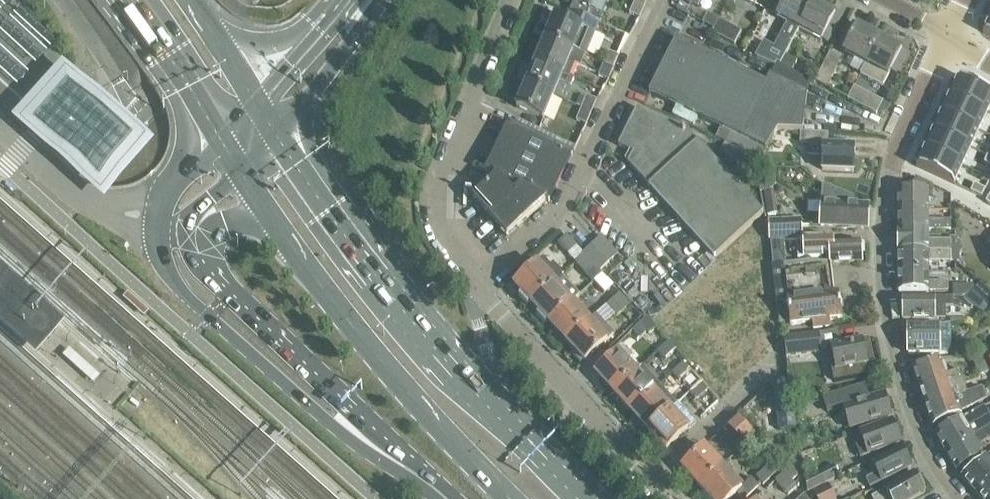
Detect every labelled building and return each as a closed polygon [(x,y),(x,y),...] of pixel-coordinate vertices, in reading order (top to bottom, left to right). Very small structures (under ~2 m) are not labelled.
[(114,32),(136,63),(150,83),(151,82),(134,57),(103,14),(92,0),(90,0),(114,32)] [(250,8),(254,10),(264,10),(268,10),(276,9),(282,6),(290,2),(292,0),(290,0),(289,1),(284,4),(277,7),(271,8),(265,9),(260,9),(254,8),(250,7),(250,8)] [(593,0),(570,0),(590,8),(593,0)] [(697,8),(701,0),(687,0),(686,2),(682,11),(693,16),(697,8)] [(788,24),(773,51),(762,44),(755,58),(776,68),(777,65),(780,67),(800,30),(814,4),(806,0),(786,0),(777,18),(788,24)] [(644,6),(634,2),(630,14),(639,18),(644,6)] [(839,19),(835,16),(835,15),(814,4),(800,30),(821,42),(823,39),(827,42),(839,19)] [(554,16),(545,39),(584,55),(597,23),(569,12),(565,21),(554,16)] [(702,23),(714,29),(719,19),(707,13),(702,23)] [(714,29),(713,31),(712,33),(734,44),(741,31),(719,19),(714,29)] [(866,65),(880,39),(858,27),(844,53),(865,64),(866,65)] [(545,39),(535,62),(563,73),(569,76),(574,63),(580,66),(584,55),(545,39)] [(905,54),(901,52),(902,50),(880,39),(866,65),(865,64),(860,74),(882,86),(888,76),(888,77),(892,70),(895,72),(905,54)] [(766,85),(676,41),(650,94),(764,151),(776,132),(804,131),(808,81),(780,67),(777,65),(776,68),(771,78),(769,78),(766,85)] [(603,63),(606,64),(613,68),(618,56),(608,51),(603,63)] [(787,55),(780,67),(791,72),(797,60),(787,55)] [(840,60),(830,55),(815,82),(826,87),(840,60)] [(554,96),(563,73),(535,62),(526,85),(554,96)] [(598,76),(608,80),(613,68),(606,64),(603,63),(598,76)] [(155,146),(73,73),(62,64),(27,103),(13,120),(33,138),(104,202),(155,146)] [(949,95),(987,113),(989,106),(989,92),(958,77),(949,95)] [(80,177),(43,144),(42,146),(79,179),(87,184),(95,186),(105,188),(118,189),(126,188),(137,184),(147,179),(156,171),(162,163),(167,154),(169,146),(171,136),(171,124),(169,117),(164,103),(151,82),(150,83),(150,84),(155,92),(162,106),(164,109),(165,111),(167,116),(168,124),(169,134),(167,145),(164,154),(161,162),(155,169),(147,176),(138,182),(129,185),(122,188),(110,187),(103,187),(96,185),(94,184),(93,184),(91,183),(84,180),(80,177)] [(526,85),(517,107),(544,119),(554,96),(526,85)] [(854,88),(848,100),(878,114),(883,102),(854,88)] [(949,95),(941,113),(979,130),(987,113),(949,95)] [(582,108),(583,109),(591,112),(596,100),(587,96),(582,108)] [(576,120),(586,125),(588,120),(591,112),(583,109),(582,108),(576,120)] [(678,129),(659,120),(636,110),(617,147),(631,154),(626,164),(713,259),(762,214),(687,132),(686,133),(683,130),(681,132),(678,129)] [(941,113),(933,130),(971,148),(979,130),(941,113)] [(549,204),(572,155),(509,125),(486,173),(497,178),(545,202),(549,204)] [(933,130),(925,148),(962,165),(971,148),(933,130)] [(855,172),(856,147),(826,145),(826,134),(800,133),(800,144),(809,145),(808,155),(822,156),(821,170),(855,172)] [(925,148),(916,166),(954,184),(962,165),(925,148)] [(979,163),(989,168),(989,157),(984,154),(979,163)] [(507,237),(545,202),(497,178),(474,199),(507,237)] [(901,191),(899,191),(899,211),(928,210),(928,200),(932,200),(933,185),(915,178),(910,191),(901,191)] [(971,181),(967,190),(981,197),(986,187),(971,181)] [(830,187),(821,184),(819,227),(868,230),(869,207),(853,206),(854,198),(830,187)] [(772,192),(765,193),(769,216),(778,215),(774,191),(772,192)] [(928,210),(899,211),(900,231),(929,230),(929,231),(951,230),(951,229),(951,220),(950,220),(928,220),(928,210)] [(770,241),(784,240),(802,239),(801,220),(769,222),(770,241)] [(929,230),(900,231),(900,253),(950,251),(950,246),(950,240),(929,240),(929,231),(929,230)] [(567,235),(558,243),(568,254),(576,262),(584,255),(577,246),(567,235)] [(602,237),(592,247),(607,263),(617,254),(602,237)] [(829,254),(830,264),(862,262),(860,242),(833,244),(832,239),(796,242),(798,260),(822,258),(822,254),(829,254)] [(786,242),(772,243),(773,267),(787,266),(786,242)] [(955,246),(950,246),(950,251),(950,262),(959,262),(958,246),(955,246)] [(592,247),(584,255),(599,271),(599,270),(607,263),(592,247)] [(950,251),(900,253),(901,272),(930,271),(930,262),(950,262),(950,251)] [(584,255),(576,262),(593,282),(602,273),(599,270),(599,271),(584,255)] [(513,286),(531,305),(562,276),(564,275),(553,263),(551,265),(544,258),(513,286)] [(32,354),(63,318),(0,263),(0,325),(32,354)] [(834,296),(830,264),(809,263),(787,266),(773,267),(778,303),(788,302),(790,325),(812,322),(813,329),(831,327),(830,320),(842,319),(839,295),(834,296)] [(930,271),(901,272),(901,293),(902,293),(947,292),(947,282),(930,283),(930,271)] [(602,273),(593,282),(603,292),(612,284),(602,273)] [(548,324),(571,302),(579,295),(562,276),(531,305),(548,324)] [(980,283),(976,286),(970,292),(988,306),(989,304),(989,291),(980,283)] [(954,286),(953,296),(964,295),(965,295),(970,292),(976,286),(970,286),(954,286)] [(629,304),(619,293),(607,305),(617,316),(629,304)] [(952,296),(903,297),(903,320),(908,320),(936,320),(945,319),(945,307),(953,307),(953,305),(953,296),(952,296)] [(548,324),(566,343),(589,322),(589,321),(571,302),(548,324)] [(584,362),(607,341),(614,334),(596,315),(589,321),(589,322),(566,343),(584,362)] [(649,334),(656,328),(646,317),(633,329),(640,338),(647,332),(649,334)] [(909,355),(940,354),(947,354),(951,346),(950,325),(908,326),(909,355)] [(835,371),(868,365),(873,364),(868,339),(863,340),(840,345),(838,330),(819,334),(821,349),(830,347),(835,371)] [(819,334),(785,338),(787,357),(821,353),(821,349),(819,334)] [(669,342),(657,352),(664,360),(676,349),(669,342)] [(595,375),(613,394),(635,372),(626,362),(632,356),(624,348),(595,375)] [(915,370),(921,388),(962,375),(960,369),(948,374),(944,360),(915,370)] [(979,376),(989,372),(984,360),(973,360),(979,376)] [(683,364),(672,374),(679,381),(690,371),(683,364)] [(613,394),(631,413),(660,386),(642,366),(635,372),(613,394)] [(968,392),(962,375),(921,388),(928,406),(955,395),(956,397),(968,392)] [(772,383),(778,431),(796,428),(790,380),(772,383)] [(701,383),(690,393),(696,401),(708,390),(701,383)] [(631,413),(649,432),(678,405),(660,386),(631,413)] [(884,395),(869,399),(865,386),(823,398),(827,413),(841,409),(842,413),(845,412),(849,427),(859,425),(890,417),(884,395)] [(928,406),(934,426),(961,415),(960,412),(986,401),(982,387),(968,392),(956,397),(955,395),(928,406)] [(666,451),(670,447),(689,430),(687,428),(694,422),(678,405),(649,432),(666,451)] [(948,453),(989,427),(989,420),(983,408),(937,435),(948,453)] [(727,425),(745,445),(755,436),(737,416),(727,425)] [(869,453),(900,442),(892,421),(861,433),(850,437),(852,441),(855,440),(860,455),(868,452),(869,453)] [(978,446),(989,438),(989,427),(948,453),(959,471),(984,455),(978,446)] [(704,447),(682,468),(700,487),(722,466),(704,447)] [(865,478),(867,483),(869,487),(912,468),(903,447),(873,460),(878,473),(865,478)] [(978,493),(989,482),(989,462),(987,459),(963,477),(978,493)] [(762,487),(764,485),(771,480),(778,473),(770,464),(755,478),(762,487)] [(806,479),(808,489),(808,491),(809,493),(840,477),(834,465),(806,479)] [(700,487),(711,498),(731,498),(737,493),(742,498),(746,498),(760,486),(752,478),(741,487),(722,466),(700,487)] [(790,470),(775,484),(785,496),(801,482),(790,470)] [(891,498),(892,498),(915,498),(927,492),(915,473),(873,498),(890,498),(891,498)] [(978,493),(984,498),(989,498),(989,482),(978,493)] [(813,492),(816,498),(835,498),(827,484),(813,492)]
